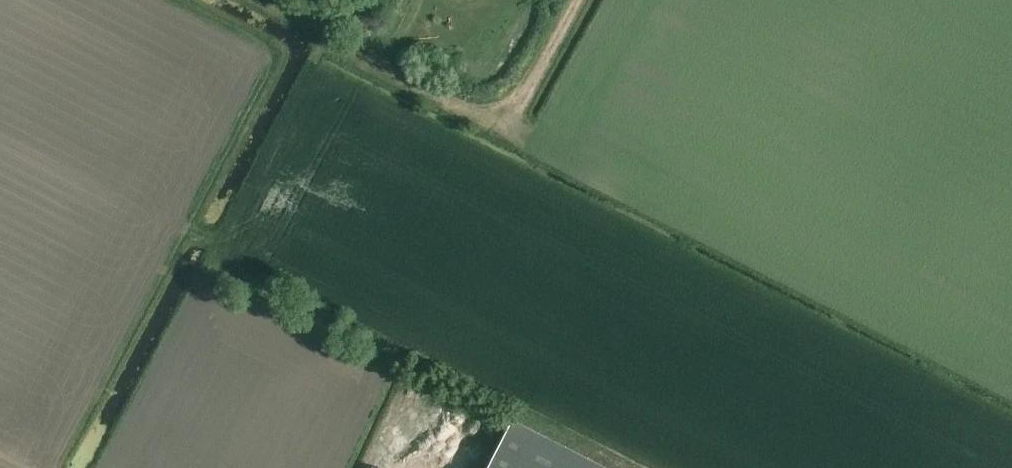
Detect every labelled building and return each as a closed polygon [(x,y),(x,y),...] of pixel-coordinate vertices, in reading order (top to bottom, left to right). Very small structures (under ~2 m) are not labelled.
[(514,420),(490,467),(609,467),(514,420)]
